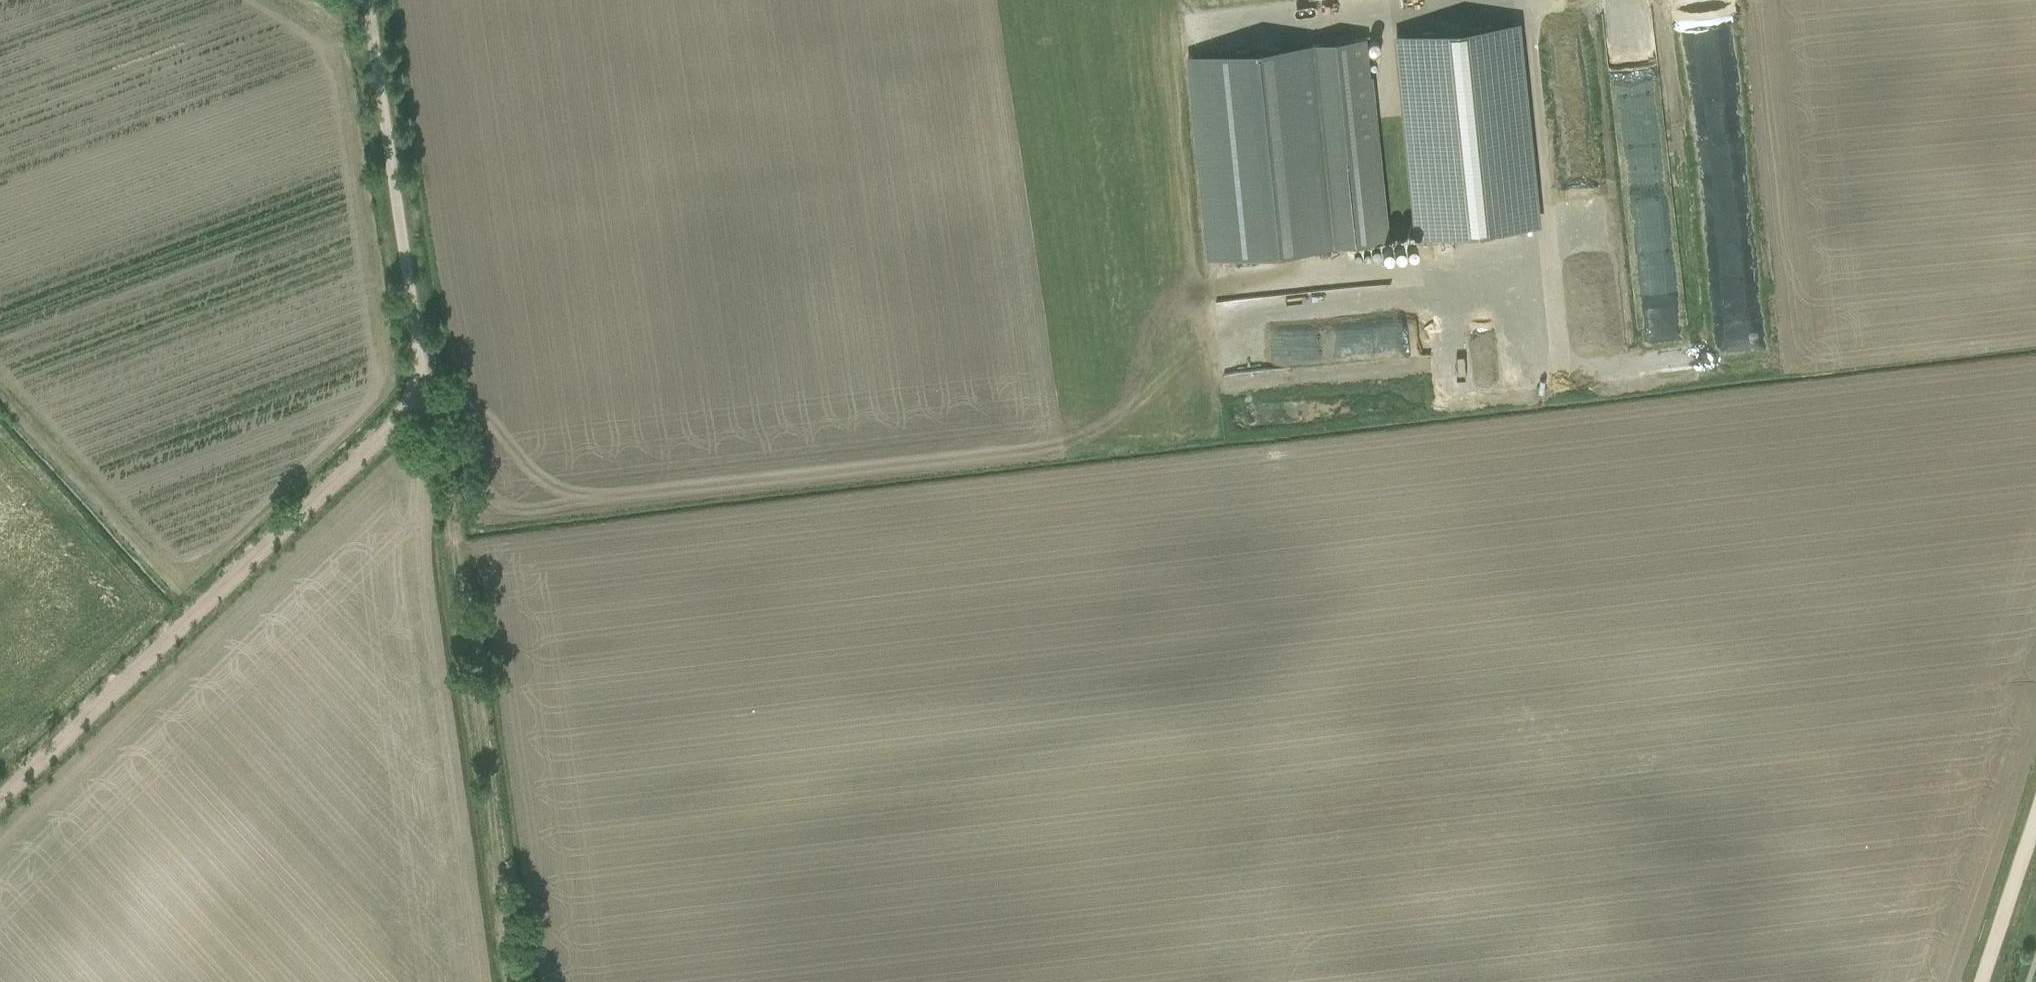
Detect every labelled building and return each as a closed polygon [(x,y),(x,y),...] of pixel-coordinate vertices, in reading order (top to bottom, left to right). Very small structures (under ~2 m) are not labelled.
[(1515,22),(1396,35),(1417,238),(1536,226),(1515,22)] [(1376,213),(1360,37),(1157,56),(1174,233),(1376,213)] [(1417,327),(1416,307),(1372,309),(1373,329),(1417,327)]
